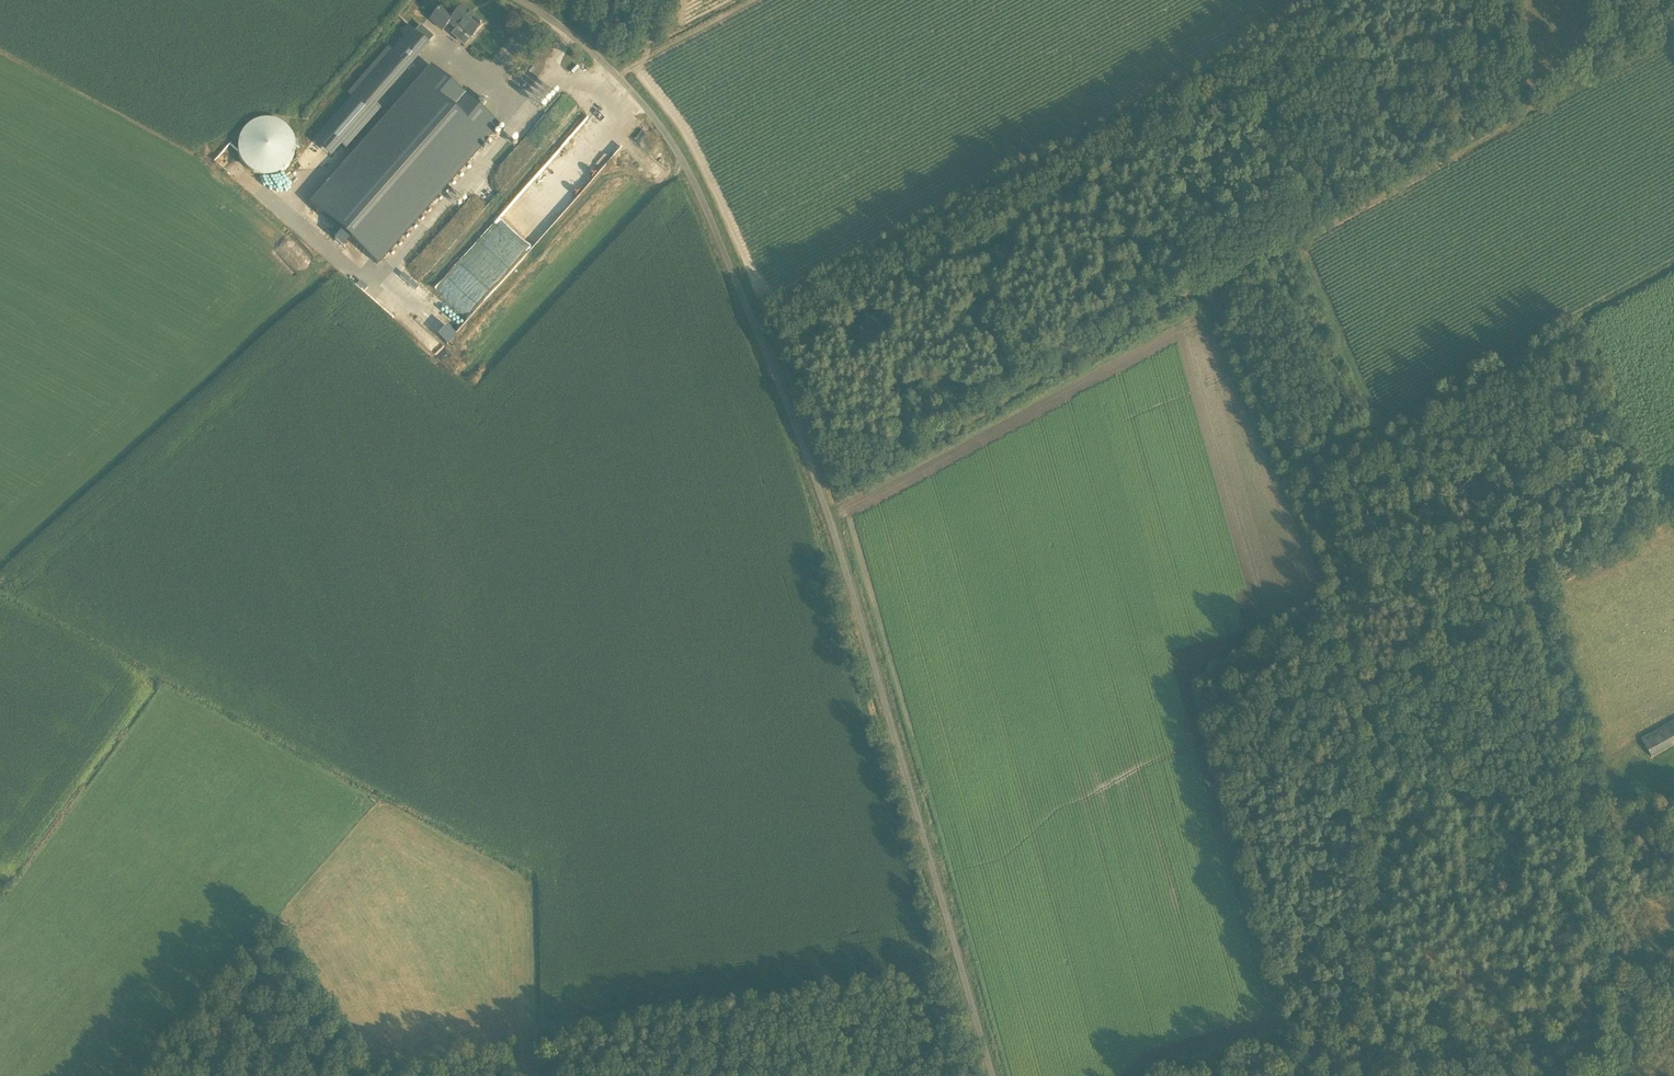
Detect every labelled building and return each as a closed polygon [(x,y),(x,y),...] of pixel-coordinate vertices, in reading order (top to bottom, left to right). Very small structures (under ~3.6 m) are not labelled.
[(462,7),(453,17),(441,7),(430,20),(443,31),(449,24),(456,30),(458,27),(472,38),(484,24),(476,17),(475,18),(462,7)] [(399,32),(404,37),(324,129),(346,149),(352,142),(369,124),(382,109),(376,103),(429,44),(407,24),(399,32)] [(341,232),(350,241),(377,265),(500,126),(451,83),(440,73),(317,212),(341,232)] [(289,129),(285,125),(281,122),(277,120),(272,119),(267,118),(262,119),(257,120),(252,122),(248,125),(245,129),(242,133),(240,137),(239,142),(238,147),(238,152),(240,157),(242,161),(245,166),(248,169),(252,172),(257,174),(262,175),(267,176),(272,175),(277,174),(281,172),(285,169),(289,166),(292,162),(294,157),(295,152),(296,147),(295,142),(294,137),(292,133),(289,129)]
